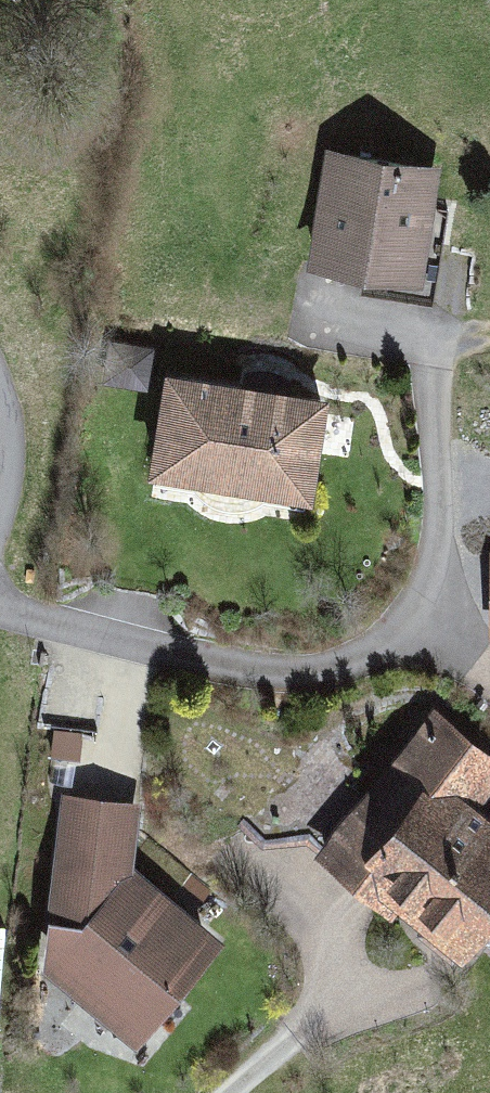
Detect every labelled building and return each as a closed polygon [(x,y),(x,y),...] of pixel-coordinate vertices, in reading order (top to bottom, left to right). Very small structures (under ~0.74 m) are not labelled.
[(447,158),(347,148),(335,260),(434,270),(447,158)] [(345,406),(183,379),(167,467),(330,495),(345,406)] [(426,736),(345,844),(489,952),(489,951),(489,784),(426,736)] [(151,818),(70,804),(51,974),(149,1055),(234,949),(148,877),(151,818)]
